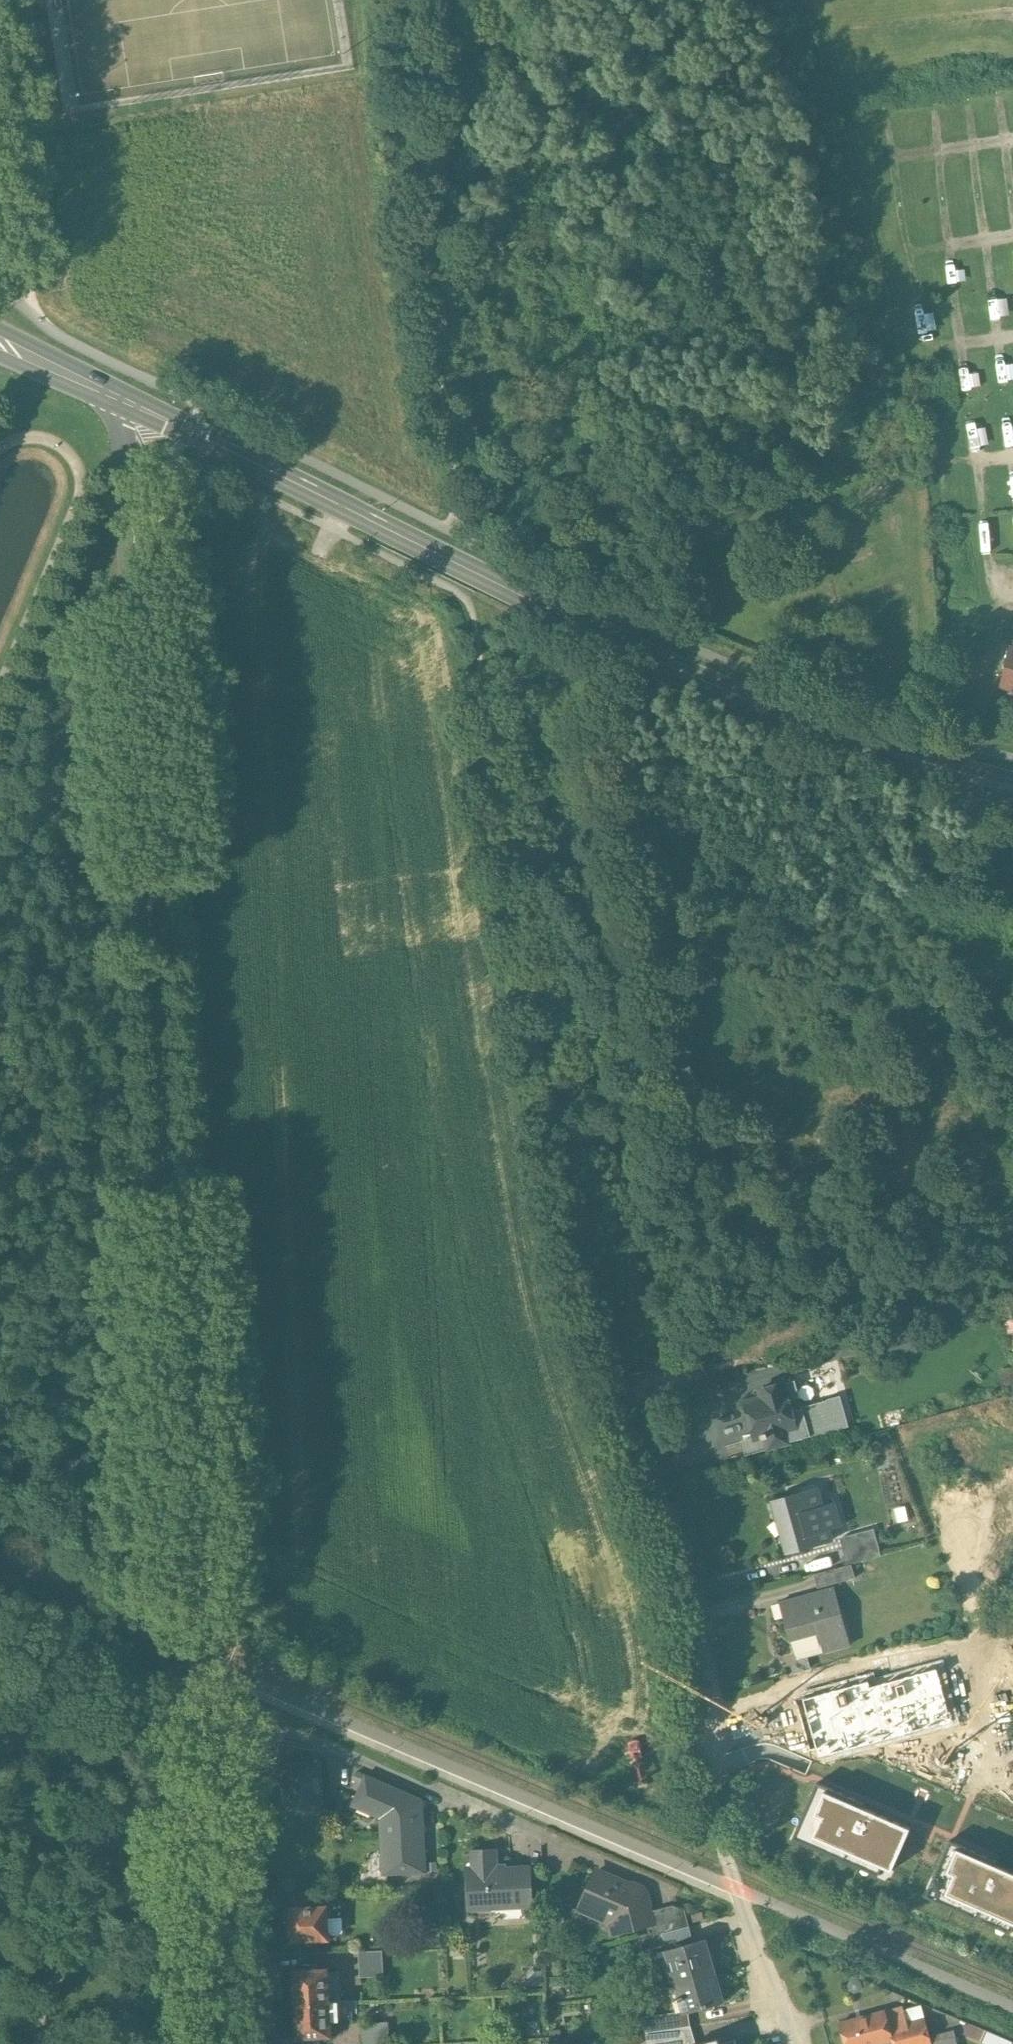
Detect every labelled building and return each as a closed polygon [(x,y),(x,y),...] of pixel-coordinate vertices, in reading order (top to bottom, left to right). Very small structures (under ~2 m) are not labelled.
[(907,316),(909,336),(929,333),(926,314),(907,316)] [(1009,647),(1000,686),(1012,689),(1012,648),(1009,647)] [(1010,1307),(1002,1309),(1005,1321),(1012,1319),(1010,1307)] [(796,1380),(760,1390),(762,1398),(747,1402),(754,1433),(756,1438),(766,1435),(769,1447),(789,1442),(786,1430),(796,1427),(792,1411),(790,1401),(801,1397),(796,1380)] [(840,1397),(802,1407),(802,1408),(792,1411),(796,1427),(786,1430),(789,1442),(848,1426),(840,1397)] [(754,1433),(744,1435),(745,1439),(743,1440),(747,1453),(769,1447),(766,1435),(756,1438),(754,1433)] [(804,1496),(803,1492),(776,1499),(781,1519),(785,1518),(788,1526),(795,1548),(827,1540),(827,1541),(833,1539),(821,1492),(804,1496)] [(875,1528),(844,1537),(852,1564),(852,1563),(882,1555),(875,1528)] [(852,1564),(814,1574),(818,1588),(856,1577),(852,1563),(852,1564)] [(835,1587),(781,1603),(792,1640),(793,1640),(792,1636),(823,1626),(829,1649),(825,1650),(826,1652),(851,1644),(835,1587)] [(925,1663),(829,1688),(828,1687),(827,1687),(827,1688),(801,1695),(814,1742),(840,1736),(873,1728),(873,1726),(937,1709),(938,1711),(939,1710),(927,1662),(925,1662),(925,1663)] [(800,1821),(810,1825),(803,1843),(843,1860),(847,1851),(893,1871),(902,1850),(939,1866),(934,1877),(942,1880),(934,1900),(976,1918),(980,1909),(1012,1923),(1012,1823),(839,1750),(832,1768),(824,1765),(800,1821)] [(316,1763),(278,1765),(280,1811),(306,1809),(306,1804),(318,1803),(316,1763)] [(424,1800),(366,1775),(357,1797),(390,1812),(387,1818),(381,1819),(383,1854),(390,1853),(391,1873),(384,1874),(384,1876),(428,1874),(424,1800)] [(530,1867),(467,1870),(469,1908),(532,1906),(530,1867)] [(644,1892),(596,1871),(582,1904),(616,1919),(619,1931),(652,1923),(649,1911),(644,1892)] [(328,1905),(290,1907),(290,1909),(285,1909),(286,1925),(291,1924),(292,1941),(330,1939),(328,1905)] [(673,1905),(649,1911),(652,1923),(655,1934),(690,1926),(685,1910),(673,1905)] [(663,1933),(641,1939),(643,1950),(666,1945),(663,1933)] [(705,1939),(667,1951),(668,1956),(669,1957),(677,1984),(715,1972),(705,1939)] [(359,1951),(361,1978),(384,1977),(383,1950),(359,1951)] [(328,1968),(293,1970),(295,2004),(330,2002),(330,2001),(328,1968)] [(677,1984),(678,1989),(679,1990),(681,1997),(678,1998),(679,2000),(687,1998),(690,2009),(685,2011),(685,2012),(724,2000),(715,1972),(677,1984)] [(358,2000),(338,2001),(339,2020),(353,2019),(353,2013),(358,2013),(358,2000)] [(330,2002),(295,2004),(297,2038),(332,2036),(331,2020),(339,2020),(338,2001),(330,2001),(330,2002)] [(685,2010),(644,2016),(646,2032),(688,2026),(688,2025),(687,2025),(685,2012),(685,2011),(685,2010)] [(844,2021),(848,2043),(891,2043),(894,2043),(889,2017),(888,2013),(844,2021)] [(905,2015),(889,2017),(893,2039),(909,2036),(905,2015)] [(363,2024),(364,2043),(389,2043),(387,2022),(363,2024)] [(646,2032),(647,2040),(648,2043),(694,2043),(688,2026),(646,2032)] [(954,2028),(932,2034),(935,2043),(958,2043),(954,2028)] [(550,2031),(551,2043),(562,2043),(560,2030),(550,2031)]
